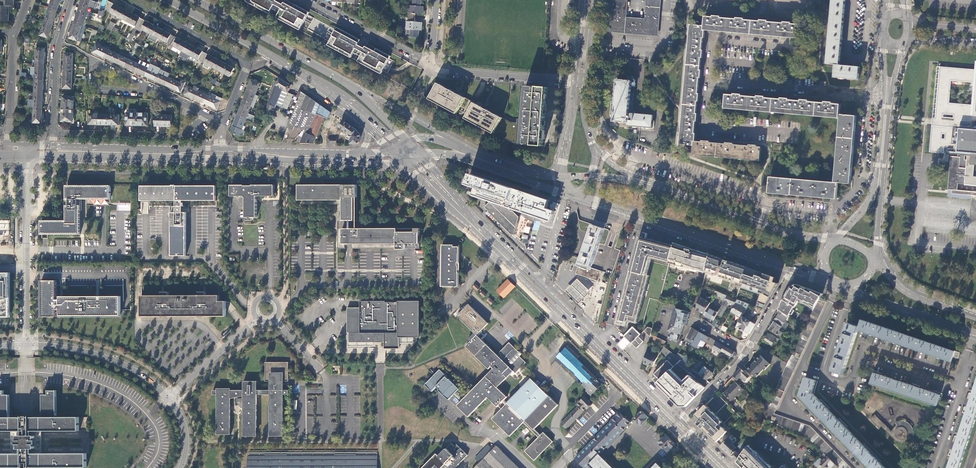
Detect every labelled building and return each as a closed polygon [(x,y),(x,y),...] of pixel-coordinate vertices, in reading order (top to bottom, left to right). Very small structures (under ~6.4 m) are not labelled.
[(50,7),(58,10),(61,0),(52,0),(50,7)] [(79,8),(88,10),(89,6),(95,8),(97,2),(91,0),(82,0),(79,8)] [(114,4),(108,0),(106,8),(106,9),(111,12),(119,17),(124,8),(116,4),(115,4),(114,4)] [(247,1),(270,14),(275,4),(282,8),(277,17),(300,30),(310,12),(287,0),(286,0),(284,4),(277,1),(278,0),(247,0),(247,1)] [(422,0),(414,0),(413,6),(409,6),(408,17),(415,18),(416,14),(423,14),(424,7),(421,6),(422,0)] [(605,32),(631,34),(658,36),(661,8),(662,0),(647,0),(645,19),(626,17),(628,0),(608,0),(605,32)] [(840,65),(846,0),(833,0),(827,64),(836,65),(840,65)] [(0,6),(0,20),(9,21),(10,6),(2,6),(0,6)] [(55,17),(58,10),(50,7),(45,22),(53,25),(55,17)] [(90,15),(91,12),(88,10),(79,8),(77,14),(75,23),(83,25),(86,14),(90,15)] [(128,11),(124,8),(119,17),(119,18),(122,20),(123,19),(128,21),(132,13),(128,11)] [(137,15),(132,13),(128,21),(136,25),(135,28),(138,29),(143,19),(140,18),(140,17),(137,15)] [(703,30),(705,30),(798,38),(800,25),(791,24),(792,23),(784,22),(783,24),(768,22),(768,21),(760,20),(760,22),(744,20),(744,19),(736,18),(736,20),(721,18),(721,17),(713,16),(713,18),(705,17),(704,26),(703,30)] [(415,18),(408,17),(407,29),(411,30),(411,34),(411,37),(418,38),(419,31),(422,31),(422,23),(415,22),(415,18)] [(147,21),(143,19),(138,29),(141,31),(142,29),(151,34),(155,25),(150,22),(147,21)] [(51,31),(53,25),(45,22),(41,35),(49,38),(51,31)] [(78,40),(83,25),(75,23),(71,33),(70,38),(78,40)] [(84,34),(86,27),(83,25),(78,40),(81,41),(83,38),(83,37),(84,37),(85,36),(85,35),(84,34)] [(159,27),(155,25),(151,34),(159,38),(164,30),(159,27)] [(704,39),(705,30),(703,30),(704,26),(690,25),(680,144),(694,145),(694,142),(694,140),(695,140),(696,133),(694,133),(695,122),(697,122),(697,114),(696,114),(697,102),(698,102),(699,94),(698,93),(699,78),(700,78),(701,70),(700,70),(701,58),(702,58),(703,50),(702,50),(703,38),(704,39)] [(361,40),(337,28),(328,45),(351,57),(353,52),(361,56),(358,61),(381,73),(390,56),(367,44),(364,48),(358,45),(361,40)] [(169,33),(164,30),(159,38),(171,44),(175,36),(172,34),(169,33)] [(151,34),(148,38),(157,42),(159,38),(151,34)] [(178,38),(175,36),(171,44),(178,48),(182,50),(187,42),(181,39),(178,38)] [(191,44),(187,42),(182,50),(181,54),(180,55),(188,59),(189,58),(191,55),(195,47),(191,44)] [(105,58),(109,50),(110,47),(103,44),(102,46),(97,44),(93,52),(98,54),(105,58)] [(200,49),(195,47),(191,55),(202,61),(206,53),(203,51),(200,49)] [(36,64),(44,64),(45,55),(45,48),(37,48),(36,60),(36,64)] [(119,54),(109,50),(105,58),(110,60),(115,62),(119,54)] [(64,63),(73,64),(73,53),(65,53),(65,57),(64,63)] [(209,55),(206,53),(202,61),(205,63),(203,66),(209,69),(211,66),(214,67),(218,59),(213,56),(210,55),(209,55)] [(129,59),(119,54),(115,62),(119,64),(126,67),(129,59)] [(202,61),(191,55),(189,58),(196,62),(197,62),(201,64),(202,61)] [(139,63),(129,59),(126,67),(131,69),(135,71),(139,63)] [(223,62),(218,59),(214,67),(222,72),(226,64),(223,62)] [(150,65),(140,61),(139,63),(135,71),(140,74),(145,76),(149,68),(150,65)] [(975,66),(974,70),(937,67),(936,67),(932,118),(931,125),(929,152),(943,153),(947,153),(951,154),(950,156),(957,156),(959,157),(958,151),(960,128),(975,130),(975,61),(975,64),(975,66)] [(72,78),(73,64),(64,63),(64,70),(64,77),(72,78)] [(44,71),(44,64),(36,64),(36,67),(35,75),(35,79),(44,80),(44,71)] [(231,66),(226,64),(222,72),(230,76),(235,68),(231,66)] [(860,67),(840,65),(836,65),(834,78),(859,80),(860,67)] [(159,73),(149,68),(145,76),(149,78),(155,81),(159,73)] [(169,77),(159,73),(155,81),(160,83),(165,85),(169,77)] [(72,89),(72,78),(64,77),(64,82),(63,88),(72,89)] [(182,83),(169,77),(165,85),(171,88),(178,91),(182,83)] [(273,115),(275,106),(288,109),(292,94),(288,92),(290,82),(274,78),(265,113),(273,115)] [(44,86),(44,80),(35,79),(35,93),(43,94),(44,86)] [(628,126),(652,128),(653,115),(629,113),(632,81),(617,79),(614,122),(628,123),(628,126)] [(247,91),(256,95),(261,83),(252,80),(250,83),(247,91)] [(495,132),(503,117),(489,110),(483,107),(484,104),(479,101),(477,103),(464,97),(466,94),(461,91),(459,94),(449,89),(438,83),(430,98),(490,130),(490,131),(494,133),(495,132)] [(198,91),(200,88),(195,86),(194,89),(188,86),(185,94),(188,96),(195,99),(198,91)] [(526,86),(523,123),(522,145),(544,146),(548,87),(537,87),(526,86)] [(208,95),(198,91),(195,99),(198,100),(205,103),(208,95)] [(253,102),(256,95),(247,91),(245,96),(243,103),(252,106),(253,102)] [(222,98),(210,92),(208,95),(205,103),(211,107),(217,109),(222,98)] [(43,99),(43,94),(35,93),(34,107),(43,107),(43,99)] [(840,119),(841,115),(841,105),(833,104),(833,103),(825,102),(825,104),(810,102),(810,101),(802,100),(802,101),(790,100),(790,99),(782,98),(782,100),(766,98),(766,97),(758,96),(758,98),(743,96),(743,95),(735,94),(735,96),(727,95),(725,109),(840,119)] [(63,109),(74,109),(74,96),(63,96),(63,100),(63,109)] [(284,137),(313,146),(323,117),(328,119),(332,107),(298,96),(284,137)] [(247,118),(252,106),(243,103),(240,108),(238,114),(247,118)] [(42,116),(43,107),(34,107),(33,123),(42,123),(42,116)] [(73,122),(74,109),(63,109),(62,115),(62,121),(73,122)] [(138,126),(138,113),(127,112),(127,125),(131,125),(138,126)] [(148,113),(138,113),(138,126),(143,126),(148,126),(148,113)] [(99,124),(100,114),(90,114),(90,124),(93,124),(99,124)] [(110,114),(100,114),(99,124),(103,124),(110,125),(110,114)] [(120,114),(110,114),(110,125),(114,125),(119,125),(120,114)] [(242,130),(247,118),(238,114),(236,119),(233,126),(232,129),(236,134),(240,136),(242,130)] [(161,115),(156,115),(156,126),(163,126),(172,126),(172,115),(161,115)] [(857,116),(841,115),(840,119),(835,183),(838,183),(851,184),(857,116)] [(516,144),(522,145),(523,123),(511,122),(503,117),(495,132),(516,144)] [(356,129),(354,128),(350,133),(347,137),(349,139),(351,140),(351,144),(358,144),(359,142),(361,137),(361,136),(361,134),(358,131),(356,129)] [(960,128),(958,151),(968,152),(968,155),(967,168),(960,168),(961,157),(959,157),(957,156),(950,156),(950,173),(948,192),(948,194),(972,195),(975,196),(975,192),(958,190),(959,184),(965,184),(965,185),(975,186),(975,130),(960,128)] [(694,142),(694,145),(693,155),(760,161),(761,147),(758,147),(758,146),(749,145),(749,146),(734,145),(734,144),(726,143),(726,144),(710,143),(710,142),(702,141),(702,142),(694,142)] [(515,188),(473,174),(471,177),(469,184),(477,187),(512,199),(515,188)] [(837,199),(838,183),(835,183),(771,177),(769,193),(837,199)] [(131,185),(110,185),(74,186),(66,186),(66,199),(69,199),(69,205),(66,205),(66,221),(41,221),(41,234),(62,234),(80,234),(80,205),(78,205),(78,199),(110,199),(110,207),(131,208),(131,185)] [(177,185),(141,185),(141,201),(148,201),(148,207),(176,206),(176,213),(171,213),(171,217),(172,256),(187,256),(187,212),(183,212),(183,206),(216,206),(216,185),(183,185),(183,186),(177,186),(177,185)] [(275,185),(231,185),(231,196),(245,196),(246,198),(246,217),(257,217),(257,196),(275,196),(275,185)] [(350,185),(298,185),(298,201),(342,200),(342,205),(342,212),(339,212),(339,217),(342,217),(342,221),(348,221),(348,229),(342,229),(337,229),(337,249),(345,249),(345,244),(351,244),(351,249),(397,248),(397,249),(406,249),(406,248),(419,248),(420,244),(420,233),(420,228),(353,229),(353,221),(357,221),(357,198),(357,191),(354,191),(353,185),(350,185)] [(550,200),(515,188),(512,199),(477,187),(474,195),(552,222),(555,211),(547,208),(550,200)] [(507,206),(491,201),(487,205),(485,207),(489,211),(488,212),(490,214),(490,213),(499,222),(498,222),(500,223),(511,234),(515,235),(519,217),(513,211),(512,211),(507,206)] [(594,219),(592,224),(604,228),(605,223),(594,219)] [(9,238),(10,220),(0,220),(0,238),(9,238)] [(602,271),(612,275),(620,249),(599,243),(604,228),(592,224),(579,265),(591,269),(591,268),(602,271)] [(674,245),(639,236),(617,324),(626,326),(628,317),(629,317),(628,321),(637,323),(649,276),(647,275),(650,261),(651,258),(668,262),(668,261),(670,261),(674,245)] [(448,247),(442,247),(442,287),(459,287),(459,272),(458,272),(458,267),(458,263),(459,263),(459,254),(459,247),(453,247),(453,245),(449,245),(448,247)] [(674,245),(670,261),(677,262),(677,265),(698,270),(702,271),(706,272),(710,254),(705,253),(696,249),(695,252),(692,251),(692,250),(674,245)] [(741,285),(747,267),(710,254),(706,272),(741,285)] [(599,280),(602,271),(591,268),(591,269),(579,265),(577,273),(599,280)] [(774,280),(776,277),(747,267),(741,285),(760,291),(755,306),(763,309),(778,283),(774,280)] [(9,316),(9,273),(0,273),(0,316),(9,316)] [(566,290),(579,302),(582,299),(587,295),(591,291),(578,278),(574,282),(569,287),(566,290)] [(504,297),(515,286),(508,279),(497,290),(504,297)] [(42,317),(58,317),(58,310),(61,310),(61,316),(121,316),(121,296),(61,297),(61,300),(57,300),(57,286),(57,281),(42,281),(42,317)] [(790,286),(778,309),(781,311),(789,316),(792,310),(793,310),(799,299),(804,302),(804,301),(814,307),(819,300),(823,293),(796,284),(790,286)] [(720,300),(724,301),(727,295),(715,290),(713,294),(720,297),(720,300)] [(212,316),(226,316),(226,301),(219,301),(219,296),(206,296),(206,292),(199,292),(199,296),(169,296),(169,292),(162,292),(162,296),(142,296),(142,316),(162,316),(162,313),(169,313),(169,316),(189,316),(206,316),(206,313),(212,313),(212,316)] [(735,303),(737,299),(736,299),(727,295),(724,301),(720,309),(717,314),(721,317),(729,302),(734,305),(735,303)] [(710,303),(699,296),(696,308),(696,309),(704,314),(710,304),(710,303)] [(736,303),(731,311),(742,317),(743,316),(749,304),(737,299),(735,303),(736,303)] [(819,300),(814,307),(811,312),(806,321),(804,326),(801,333),(799,338),(796,347),(794,350),(792,354),(787,363),(786,366),(784,369),(774,393),(770,404),(767,412),(767,419),(783,427),(793,430),(804,434),(824,453),(839,467),(850,467),(809,426),(773,414),(823,308),(826,302),(819,300)] [(348,329),(348,331),(350,331),(350,333),(350,341),(350,342),(373,342),(373,341),(385,341),(385,349),(400,349),(400,338),(420,338),(420,301),(398,301),(398,302),(386,302),(386,301),(360,301),(360,308),(348,308),(348,329)] [(720,309),(710,304),(704,314),(704,315),(713,321),(715,318),(717,314),(720,309)] [(469,305),(458,316),(477,335),(488,323),(469,305)] [(669,331),(671,331),(680,333),(681,334),(684,325),(686,325),(688,317),(690,312),(683,311),(675,308),(674,313),(669,331)] [(789,316),(781,311),(774,321),(782,326),(785,321),(787,322),(790,317),(789,316)] [(751,321),(743,316),(742,317),(737,326),(749,334),(752,329),(754,324),(751,321)] [(859,326),(858,330),(951,362),(953,356),(955,351),(862,319),(859,326)] [(779,330),(782,326),(774,321),(769,329),(780,336),(782,332),(779,330)] [(858,330),(859,326),(849,323),(832,371),(843,374),(858,330)] [(631,344),(632,343),(637,348),(644,341),(639,336),(641,334),(633,327),(624,337),(625,338),(631,344)] [(686,340),(693,344),(699,331),(693,328),(686,340)] [(221,337),(222,339),(232,331),(230,329),(221,337)] [(706,342),(709,337),(699,331),(693,344),(692,344),(697,347),(702,339),(706,342)] [(763,340),(772,345),(776,338),(771,334),(771,335),(767,333),(763,340)] [(655,336),(651,334),(650,337),(650,338),(664,344),(666,341),(655,336)] [(679,336),(672,334),(671,338),(673,340),(676,342),(679,340),(679,336)] [(472,343),(471,342),(466,347),(491,372),(465,399),(463,401),(458,405),(470,416),(489,397),(498,406),(503,402),(505,400),(508,397),(498,387),(508,378),(504,374),(510,367),(516,373),(526,362),(520,356),(522,354),(510,343),(500,353),(502,355),(500,357),(481,339),(477,335),(473,340),(474,341),(472,343)] [(621,341),(618,344),(624,350),(627,347),(631,344),(625,338),(621,341)] [(736,352),(717,341),(714,347),(713,347),(712,349),(720,353),(722,351),(734,358),(736,356),(736,352)] [(660,368),(666,374),(671,370),(681,359),(677,356),(664,345),(660,353),(667,360),(660,368)] [(597,379),(566,348),(557,356),(575,374),(584,383),(582,384),(587,389),(585,391),(591,396),(601,386),(599,385),(601,383),(596,379),(597,379)] [(658,357),(647,352),(644,362),(653,367),(658,357)] [(685,356),(678,353),(677,356),(681,359),(683,361),(685,356)] [(751,372),(756,377),(764,369),(770,364),(760,355),(747,369),(751,372)] [(701,361),(698,359),(693,369),(707,380),(713,373),(704,366),(701,370),(699,368),(700,367),(704,362),(701,361)] [(289,362),(266,362),(266,364),(266,381),(271,381),(271,390),(258,390),(252,390),(252,385),(249,385),(249,388),(245,388),(245,390),(213,390),(213,395),(218,395),(218,428),(230,428),(230,395),(244,396),(245,428),(257,428),(257,395),(271,395),(271,430),(283,430),(283,395),(289,395),(289,390),(283,390),(283,387),(284,387),(284,383),(283,383),(283,381),(289,381),(289,362)] [(747,369),(744,365),(733,376),(737,380),(742,374),(747,379),(750,376),(749,375),(751,372),(747,369)] [(660,368),(655,374),(661,379),(666,374),(660,368)] [(441,370),(426,385),(433,391),(438,386),(441,389),(440,390),(450,400),(456,394),(457,392),(460,389),(450,379),(447,377),(447,376),(441,370)] [(686,408),(706,389),(690,376),(684,382),(671,370),(666,374),(661,379),(659,381),(686,408)] [(871,383),(937,406),(940,395),(874,373),(871,383)] [(870,467),(885,467),(812,393),(816,380),(805,377),(799,396),(870,467)] [(511,436),(524,423),(526,420),(534,429),(535,429),(558,405),(531,379),(508,403),(506,405),(493,419),(511,436)] [(732,401),(743,389),(736,381),(724,393),(732,401)] [(975,418),(975,383),(948,467),(960,467),(975,418)] [(10,462),(12,462),(19,462),(19,467),(23,467),(27,467),(30,467),(31,467),(35,467),(35,462),(41,462),(43,462),(43,467),(57,467),(87,467),(87,461),(87,459),(87,453),(42,453),(42,431),(65,431),(66,431),(80,431),(80,425),(80,423),(80,417),(57,417),(57,390),(57,391),(49,391),(49,390),(49,395),(48,395),(43,395),(43,417),(42,417),(35,417),(32,417),(31,417),(31,416),(30,416),(30,417),(26,417),(23,417),(23,416),(23,417),(21,417),(11,417),(10,417),(10,395),(5,395),(5,390),(4,390),(4,391),(0,391),(0,467),(10,467),(10,462)] [(456,394),(463,401),(465,399),(457,392),(456,394)] [(587,409),(593,403),(585,396),(580,402),(579,400),(575,403),(578,406),(561,423),(566,428),(586,407),(587,409)] [(752,406),(756,402),(751,397),(747,401),(752,406)] [(716,414),(706,404),(696,415),(700,419),(697,422),(698,423),(717,442),(730,428),(725,423),(736,412),(727,403),(716,414)] [(641,425),(648,417),(642,411),(634,419),(641,425)] [(618,415),(609,424),(619,434),(630,423),(620,413),(618,415)] [(883,424),(875,415),(871,419),(879,428),(881,426),(883,424)] [(875,415),(883,424),(881,426),(896,441),(898,442),(901,443),(903,443),(905,442),(908,440),(909,439),(910,438),(907,436),(906,437),(905,438),(904,439),(902,439),(901,440),(899,439),(898,439),(897,438),(896,437),(895,436),(895,435),(894,433),(894,432),(895,431),(895,430),(896,429),(897,428),(898,427),(897,425),(894,427),(893,430),(892,431),(884,424),(875,415)] [(534,429),(526,420),(524,423),(539,437),(541,435),(535,429),(534,429)] [(896,422),(897,425),(898,427),(897,428),(896,429),(895,430),(895,431),(894,432),(894,433),(895,435),(895,436),(896,437),(897,438),(898,439),(899,439),(901,440),(902,439),(904,439),(905,438),(906,437),(907,436),(910,438),(912,439),(913,435),(913,432),(912,428),(910,425),(909,424),(906,422),(904,422),(901,421),(899,421),(896,422)] [(619,434),(609,424),(599,434),(610,444),(619,434)] [(543,432),(541,435),(539,437),(525,451),(535,460),(553,442),(543,432)] [(599,434),(587,447),(576,458),(576,459),(585,467),(586,467),(590,465),(600,454),(610,444),(599,434)] [(671,449),(676,444),(666,435),(658,443),(668,452),(671,449)] [(729,437),(721,446),(729,455),(736,447),(732,443),(733,441),(729,437)] [(468,455),(456,444),(455,446),(452,443),(439,456),(436,454),(422,467),(455,467),(468,455)] [(675,453),(680,448),(676,444),(671,449),(675,453)] [(475,459),(479,463),(475,467),(519,467),(496,446),(493,449),(489,445),(475,459)] [(736,462),(737,463),(740,465),(743,467),(744,467),(746,465),(749,467),(748,467),(771,467),(770,467),(771,466),(769,464),(766,461),(765,462),(759,457),(760,456),(755,451),(754,450),(751,447),(750,446),(749,445),(743,452),(736,462)] [(736,447),(729,455),(736,462),(743,452),(737,447),(736,447)] [(813,463),(818,467),(819,467),(822,465),(824,467),(825,467),(826,467),(827,467),(828,466),(830,467),(839,467),(824,453),(813,463)] [(378,455),(356,456),(356,454),(335,454),(335,456),(287,456),(287,454),(265,454),(265,456),(249,456),(249,466),(249,467),(377,467),(378,455)] [(600,454),(590,465),(593,467),(614,467),(601,455),(600,454)]
